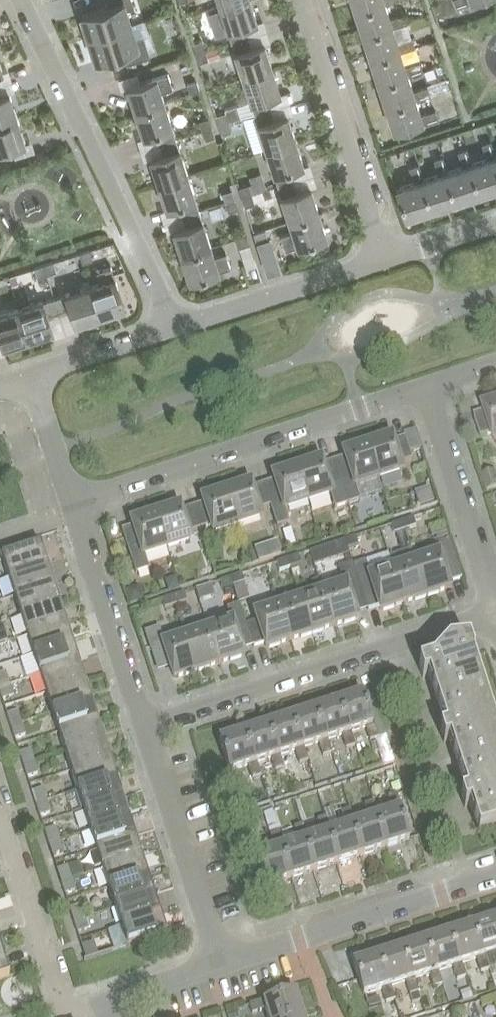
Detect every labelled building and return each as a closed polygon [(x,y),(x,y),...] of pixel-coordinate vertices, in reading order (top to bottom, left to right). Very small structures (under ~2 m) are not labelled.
[(108,6),(81,15),(88,38),(129,25),(125,11),(134,8),(131,0),(106,0),(108,6)] [(250,0),(239,0),(219,6),(230,42),(245,37),(242,26),(256,21),(250,0)] [(353,6),(359,25),(394,14),(389,0),(371,0),(353,6)] [(394,14),(359,25),(365,45),(400,34),(394,14)] [(123,53),(127,64),(150,57),(143,36),(134,39),(129,25),(88,38),(96,62),(123,53)] [(400,34),(365,45),(372,64),(406,53),(400,34)] [(249,48),(245,37),(230,42),(242,78),(272,68),(263,43),(249,48)] [(193,43),(196,53),(205,50),(202,41),(193,43)] [(218,57),(215,48),(206,51),(209,60),(218,57)] [(199,62),(208,60),(205,50),(196,53),(199,62)] [(406,53),(372,64),(378,84),(413,72),(406,53)] [(272,68),(242,78),(254,114),(268,109),(265,98),(280,93),(272,68)] [(413,72),(378,84),(384,103),(419,92),(413,72)] [(127,87),(135,112),(164,103),(161,92),(172,89),(168,74),(127,87)] [(199,90),(196,81),(187,84),(190,93),(199,90)] [(419,92),(384,103),(391,123),(426,112),(419,92)] [(17,118),(9,93),(0,96),(0,123),(17,118)] [(161,143),(176,139),(164,103),(135,112),(143,137),(157,132),(161,143)] [(225,112),(228,122),(240,118),(236,105),(224,109),(225,112)] [(272,120),(268,109),(254,114),(265,150),(295,140),(287,115),(272,120)] [(219,125),(228,122),(225,112),(216,115),(219,125)] [(17,118),(0,123),(0,151),(25,143),(17,118)] [(199,121),(202,130),(211,127),(208,118),(199,121)] [(232,131),(228,122),(219,125),(222,134),(232,131)] [(214,136),(211,127),(202,130),(204,139),(214,136)] [(150,159),(158,184),(187,174),(176,139),(161,143),(164,154),(150,159)] [(303,165),(295,140),(265,150),(277,186),(292,181),(288,170),(303,165)] [(404,165),(420,213),(495,189),(495,144),(424,167),(421,159),(404,165)] [(181,204),(184,215),(199,210),(187,174),(158,184),(166,209),(181,204)] [(249,180),(253,193),(266,189),(262,176),(249,180)] [(295,192),(292,181),(277,186),(288,221),(318,212),(310,187),(295,192)] [(239,187),(242,196),(251,194),(248,184),(239,187)] [(222,192),(225,202),(234,199),(231,190),(222,192)] [(254,203),(251,194),(242,196),(245,206),(254,203)] [(237,209),(234,199),(225,202),(228,211),(237,209)] [(173,231),(181,256),(210,246),(199,210),(184,215),(188,226),(173,231)] [(326,237),(318,212),(288,221),(292,232),(280,235),(285,250),(326,237)] [(265,239),(263,230),(254,233),(257,241),(265,239)] [(249,243),(246,235),(237,238),(240,246),(249,243)] [(181,256),(189,280),(230,268),(225,253),(214,257),(210,246),(181,256)] [(92,260),(89,251),(80,254),(82,263),(92,260)] [(56,271),(53,262),(44,265),(46,274),(56,271)] [(46,274),(44,265),(34,268),(37,277),(46,274)] [(100,283),(90,286),(99,316),(124,308),(111,267),(96,271),(100,283)] [(54,298),(59,312),(69,309),(74,324),(99,316),(90,286),(54,298)] [(54,298),(18,309),(27,339),(52,331),(48,316),(59,312),(54,298)] [(0,315),(0,339),(2,347),(27,339),(18,309),(0,315)] [(495,440),(495,403),(484,407),(485,411),(473,415),(480,437),(492,433),(495,441),(495,440)] [(391,437),(367,445),(378,479),(402,471),(399,464),(411,460),(404,438),(392,442),(391,437)] [(345,457),(334,461),(341,483),(352,479),(355,487),(378,479),(367,445),(344,453),(345,457)] [(320,461),(297,468),(307,502),(330,495),(334,509),(348,504),(341,483),(334,461),(322,465),(320,461)] [(274,481),(263,484),(270,506),(276,527),(289,523),(284,509),(307,502),(297,468),(273,476),(274,481)] [(495,470),(481,475),(486,491),(495,487),(495,472),(495,470)] [(249,484),(226,491),(237,525),(260,517),(258,510),(270,506),(263,484),(251,488),(249,484)] [(204,504),(192,508),(199,529),(211,526),(213,533),(237,525),(226,491),(202,499),(204,504)] [(426,507),(434,504),(430,491),(422,494),(426,507)] [(179,507),(155,515),(166,548),(190,541),(187,533),(199,529),(192,508),(180,511),(179,507)] [(144,556),(166,548),(155,515),(132,522),(133,527),(121,531),(135,574),(148,570),(144,556)] [(404,530),(415,526),(413,518),(402,522),(404,530)] [(402,522),(391,525),(393,534),(404,530),(402,522)] [(295,544),(290,529),(282,532),(287,547),(295,544)] [(347,549),(358,545),(355,537),(344,541),(347,549)] [(344,541),(333,544),(336,553),(347,549),(344,541)] [(438,554),(415,562),(426,595),(449,588),(447,583),(461,579),(449,541),(435,545),(438,554)] [(7,577),(46,564),(40,545),(25,549),(23,542),(0,550),(0,554),(7,577)] [(280,555),(275,542),(266,545),(270,558),(280,555)] [(290,568),(301,564),(298,556),(287,559),(290,568)] [(287,559),(276,563),(279,571),(290,568),(287,559)] [(415,562),(392,569),(403,603),(426,595),(415,562)] [(53,584),(46,564),(7,577),(14,596),(53,584)] [(380,610),(403,603),(392,569),(369,577),(380,610)] [(233,586),(244,583),(241,574),(230,578),(233,586)] [(169,590),(178,587),(175,578),(169,580),(167,584),(169,590)] [(230,578),(219,582),(222,590),(233,586),(230,578)] [(59,603),(53,584),(14,596),(20,616),(59,603)] [(345,584),(323,592),(334,626),(356,618),(345,584)] [(125,592),(129,603),(142,599),(139,587),(125,592)] [(323,592),(300,599),(311,633),(334,626),(323,592)] [(175,605),(186,602),(183,593),(172,597),(175,605)] [(172,597),(162,600),(164,609),(175,605),(172,597)] [(300,599),(278,607),(289,640),(311,633),(300,599)] [(65,623),(59,603),(20,616),(26,635),(65,623)] [(266,648),(289,640),(278,607),(255,614),(257,621),(246,625),(253,647),(265,643),(266,648)] [(231,622),(208,629),(219,663),(242,656),(231,622)] [(72,642),(65,623),(26,635),(33,655),(72,642)] [(174,678),(197,671),(185,637),(163,644),(157,629),(144,633),(155,666),(168,662),(174,678)] [(208,629),(185,637),(197,671),(219,663),(208,629)] [(78,662),(72,642),(33,655),(39,674),(78,662)] [(448,644),(432,661),(419,666),(423,678),(428,677),(437,704),(482,690),(472,658),(472,657),(473,655),(469,642),(448,644)] [(84,681),(78,662),(39,674),(45,694),(84,681)] [(5,672),(0,674),(0,687),(9,684),(5,672)] [(91,701),(84,681),(45,694),(51,713),(91,701)] [(3,700),(13,696),(9,684),(0,687),(0,691),(3,700)] [(457,770),(495,757),(495,732),(482,690),(437,704),(445,730),(440,732),(444,745),(449,743),(457,770)] [(385,736),(383,730),(371,692),(362,695),(371,725),(374,724),(378,739),(379,738),(385,736)] [(348,733),(351,732),(366,727),(370,741),(378,739),(374,724),(371,725),(362,695),(361,694),(337,702),(348,733)] [(97,720),(91,701),(51,713),(58,733),(97,720)] [(324,741),(327,739),(342,735),(347,749),(355,746),(351,732),(348,733),(337,702),(314,709),(324,741)] [(300,748),(303,747),(318,742),(323,757),(332,754),(327,739),(324,741),(314,709),(290,717),(300,748)] [(21,723),(17,711),(7,715),(11,726),(21,723)] [(277,756),(280,755),(294,750),(299,764),(308,761),(303,747),(300,748),(290,717),(266,724),(277,756)] [(103,740),(97,720),(58,733),(64,752),(103,740)] [(11,726),(14,738),(25,735),(21,723),(11,726)] [(266,724),(243,732),(253,764),(256,763),(271,758),(276,772),(284,769),(280,755),(277,756),(266,724)] [(229,772),(230,771),(248,766),(252,779),(261,777),(256,763),(253,764),(243,732),(219,740),(229,772)] [(109,759),(103,740),(64,752),(70,772),(109,759)] [(19,754),(23,766),(34,762),(30,750),(19,754)] [(478,833),(495,827),(495,757),(457,770),(466,796),(460,797),(464,810),(470,808),(478,833)] [(116,779),(109,759),(70,772),(77,791),(116,779)] [(34,762),(23,766),(27,778),(38,774),(34,762)] [(122,798),(116,779),(77,791),(83,811),(122,798)] [(213,796),(225,792),(221,781),(210,784),(213,796)] [(47,801),(43,789),(32,792),(36,804),(47,801)] [(393,810),(377,815),(374,816),(384,848),(409,840),(399,810),(401,809),(396,794),(388,796),(393,810)] [(122,798),(83,811),(89,830),(128,818),(122,798)] [(50,813),(47,801),(36,804),(40,816),(50,813)] [(368,818),(354,822),(350,824),(361,856),(384,848),(374,816),(377,815),(373,802),(364,804),(368,818)] [(345,825),(330,830),(327,831),(337,863),(361,856),(350,824),(354,822),(350,810),(341,813),(345,825)] [(270,835),(279,832),(272,811),(263,813),(270,835)] [(322,833),(307,838),(304,839),(314,871),(337,863),(327,831),(330,830),(326,817),(317,820),(322,833)] [(135,837),(128,818),(89,830),(96,850),(135,837)] [(298,841),(284,845),(280,847),(290,879),(314,871),(304,839),(307,838),(303,825),(294,828),(298,841)] [(44,831),(48,843),(59,839),(55,828),(44,831)] [(266,886),(290,879),(280,847),(284,845),(280,832),(270,835),(274,849),(255,855),(266,886)] [(141,857),(135,837),(96,850),(102,869),(141,857)] [(59,839),(48,843),(52,855),(63,851),(59,839)] [(147,876),(141,857),(102,869),(108,889),(147,876)] [(78,863),(68,866),(72,878),(82,875),(78,863)] [(57,870),(60,882),(72,878),(68,866),(57,870)] [(154,896),(147,876),(108,889),(114,908),(154,896)] [(60,882),(64,894),(76,890),(72,878),(60,882)] [(160,915),(154,896),(114,908),(121,928),(160,915)] [(84,917),(80,905),(69,909),(73,921),(84,917)] [(166,935),(160,915),(121,928),(127,946),(85,960),(86,961),(127,947),(166,935)] [(73,921),(77,933),(88,929),(84,917),(73,921)] [(495,917),(472,925),(483,957),(484,956),(495,953),(495,918),(495,917)] [(483,957),(472,925),(449,932),(459,965),(461,964),(475,960),(480,972),(489,970),(484,956),(483,957)] [(459,965),(449,932),(425,940),(436,972),(437,972),(452,967),(456,980),(465,977),(461,964),(459,965)] [(412,980),(414,979),(428,975),(432,988),(441,985),(437,972),(436,972),(425,940),(402,948),(412,980)] [(81,948),(85,960),(96,956),(92,944),(81,948)] [(388,987),(389,987),(405,982),(409,995),(410,995),(417,993),(418,993),(414,979),(412,980),(402,948),(378,955),(388,987)] [(9,976),(0,950),(0,979),(9,976)] [(353,963),(363,995),(381,990),(385,1003),(394,1000),(389,987),(388,987),(378,955),(353,963)] [(263,1001),(250,1005),(254,1015),(266,1012),(268,1016),(302,1016),(295,993),(264,1004),(263,1001)] [(417,993),(410,995),(412,1003),(420,1000),(417,993)]
